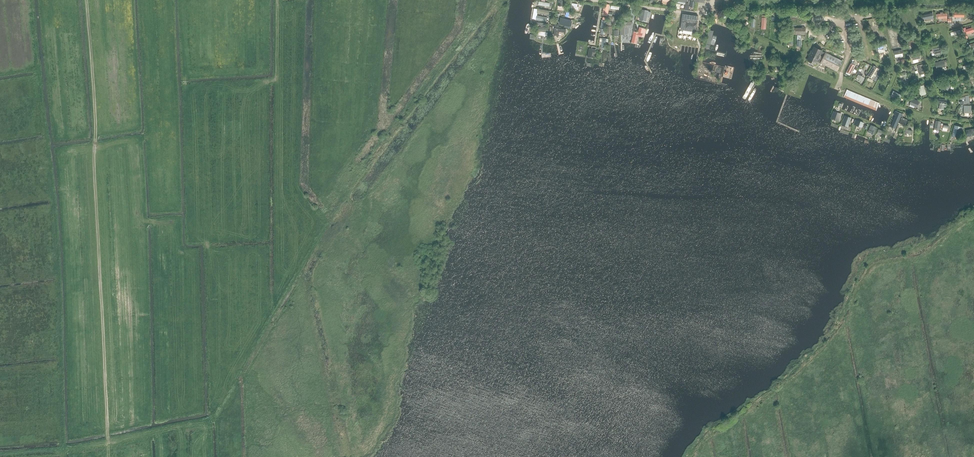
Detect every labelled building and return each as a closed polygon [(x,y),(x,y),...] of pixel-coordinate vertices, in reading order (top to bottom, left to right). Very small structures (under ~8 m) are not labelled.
[(723,9),(735,11),(737,3),(733,2),(733,0),(725,0),(723,9)] [(640,20),(646,21),(647,16),(648,11),(642,10),(640,20)] [(681,27),(681,30),(693,32),(693,33),(694,33),(694,34),(695,33),(695,32),(696,32),(696,31),(698,16),(683,14),(681,27)] [(620,35),(629,35),(629,28),(633,28),(633,22),(625,22),(621,22),(620,22),(620,25),(620,35)] [(643,33),(634,31),(631,43),(636,44),(638,36),(642,37),(643,33)] [(608,42),(608,39),(606,38),(601,38),(600,38),(599,44),(601,45),(600,48),(605,49),(606,42),(608,42)] [(659,38),(654,68),(659,69),(664,39),(659,38)] [(917,48),(915,40),(908,41),(909,46),(912,46),(912,49),(917,48)] [(825,52),(825,53),(822,51),(814,47),(808,60),(816,64),(817,61),(820,62),(820,64),(837,72),(842,60),(825,52)] [(742,59),(734,88),(739,89),(747,61),(742,59)] [(946,67),(945,63),(948,62),(947,59),(944,60),(935,63),(937,69),(946,67)] [(846,72),(850,74),(855,66),(854,65),(851,64),(846,72)] [(953,80),(949,78),(944,89),(948,91),(953,80)] [(751,81),(742,98),(746,99),(754,83),(751,81)] [(920,95),(926,94),(924,85),(918,87),(920,95)] [(886,106),(847,90),(844,97),(883,114),(886,106)] [(961,100),(961,103),(970,103),(970,95),(966,95),(966,100),(961,100)] [(919,101),(910,98),(909,101),(910,101),(909,104),(910,104),(909,106),(914,108),(914,106),(917,107),(919,101)] [(842,114),(833,111),(831,118),(839,121),(842,114)] [(896,126),(900,118),(901,113),(895,111),(894,114),(895,115),(895,116),(892,124),(891,127),(895,128),(896,126)] [(851,118),(845,115),(841,125),(848,127),(851,118)] [(877,128),(870,125),(867,132),(874,135),(877,128)] [(963,127),(954,125),(952,136),(959,137),(961,131),(962,131),(963,127)] [(965,130),(966,137),(973,136),(973,129),(965,130)]
